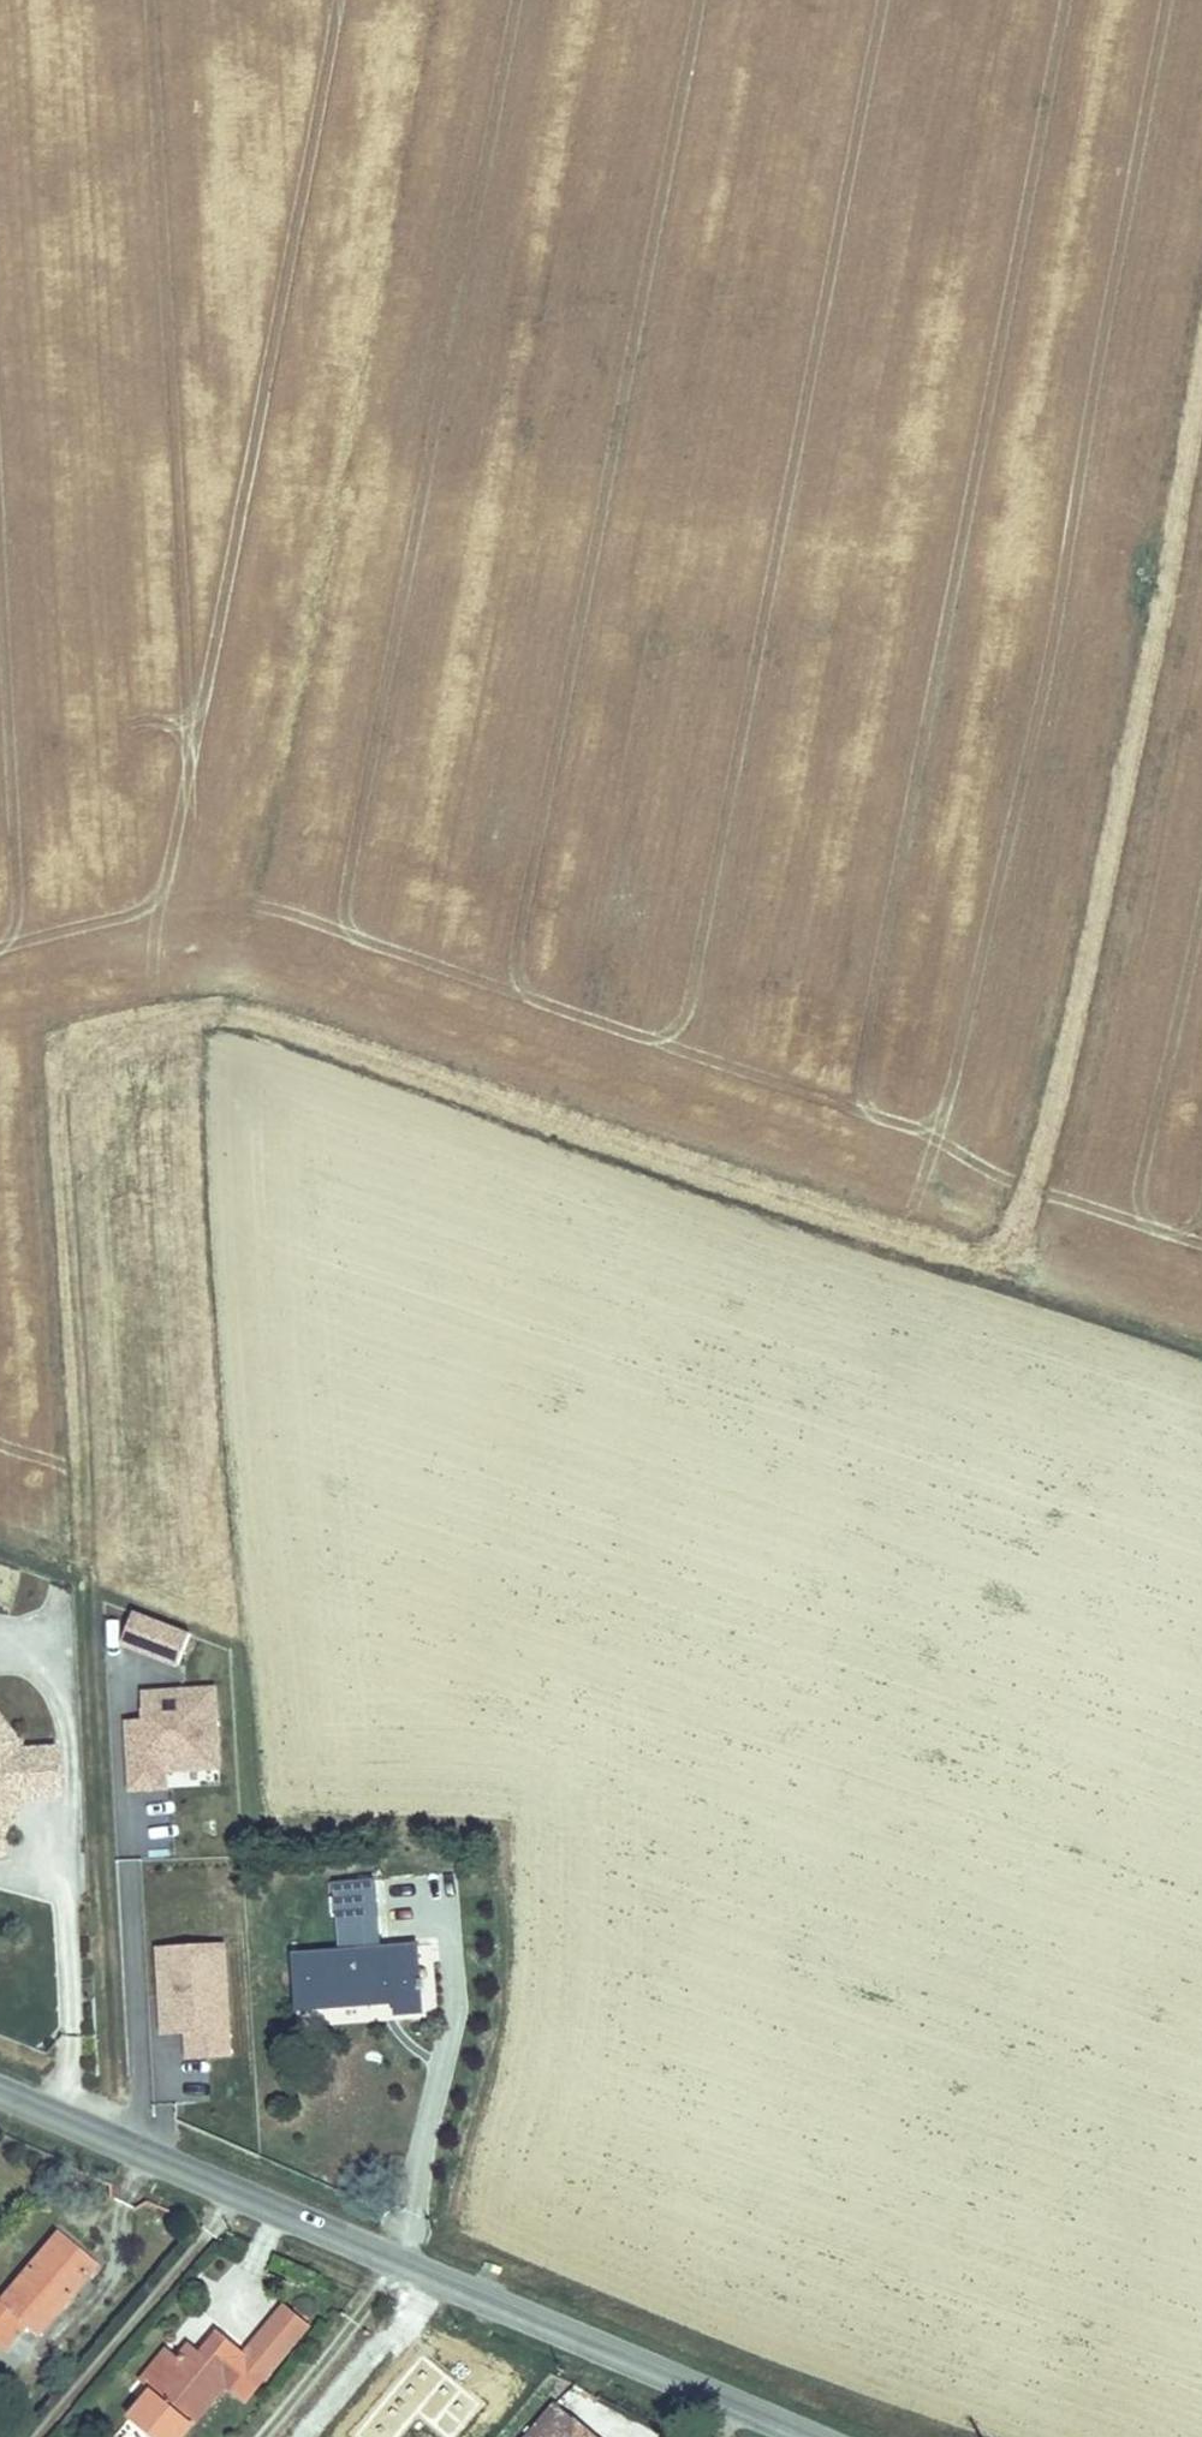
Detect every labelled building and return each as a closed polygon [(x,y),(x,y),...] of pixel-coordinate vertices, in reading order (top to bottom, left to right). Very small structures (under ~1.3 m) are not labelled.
[(189,1636),(131,1614),(119,1646),(178,1668),(189,1636)] [(214,1691),(139,1693),(144,1724),(123,1724),(128,1793),(191,1792),(189,1772),(218,1771),(214,1691)] [(47,1762),(32,1762),(31,1753),(26,1753),(25,1743),(0,1709),(0,1854),(8,1841),(18,1826),(11,1822),(20,1807),(20,1796),(47,1795),(47,1762)] [(0,1854),(0,1862),(12,1860),(8,1841),(0,1854)] [(402,2018),(432,2017),(428,1946),(392,1947),(388,1881),(344,1883),(350,1952),(299,1954),(303,2007),(401,2001),(402,2018)] [(226,1946),(155,1950),(158,2036),(183,2035),(186,2062),(230,2059),(226,1946)] [(64,2282),(74,2271),(49,2250),(39,2262),(64,2282)] [(12,2348),(28,2361),(62,2319),(56,2313),(71,2295),(80,2302),(92,2285),(74,2271),(64,2282),(39,2262),(21,2283),(28,2289),(19,2299),(12,2293),(0,2308),(0,2363),(12,2348)] [(162,2401),(204,2436),(210,2436),(264,2375),(236,2350),(224,2363),(232,2370),(222,2380),(198,2360),(162,2401)] [(162,2401),(139,2428),(149,2436),(204,2436),(162,2401)] [(547,2419),(532,2436),(569,2436),(547,2419)]
